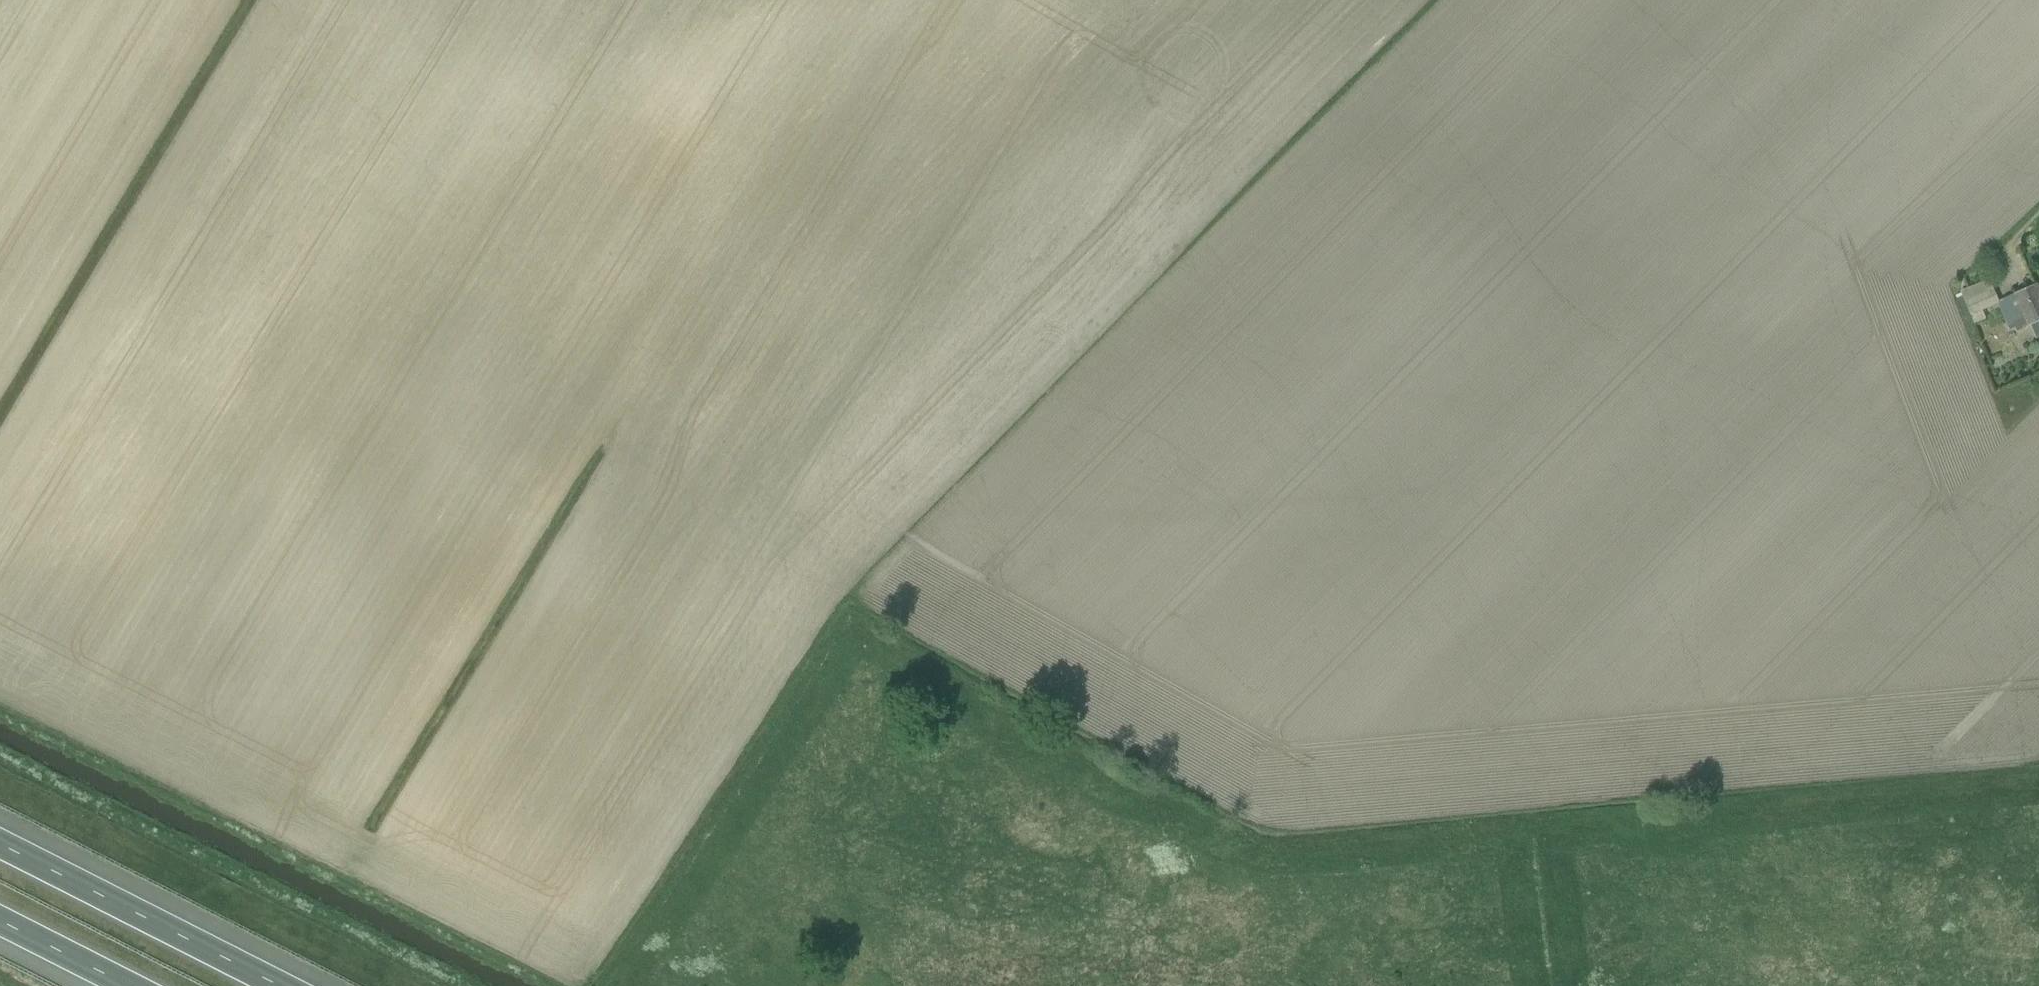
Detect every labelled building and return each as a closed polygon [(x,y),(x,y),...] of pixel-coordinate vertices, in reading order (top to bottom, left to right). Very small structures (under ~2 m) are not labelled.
[(1989,279),(1961,292),(1971,315),(1998,303),(1999,302),(1989,279)] [(1998,303),(2010,329),(2016,327),(2014,322),(2024,317),(2028,326),(2030,325),(2036,339),(2038,338),(2038,292),(2036,285),(1999,302),(1998,303)] [(1964,432),(1961,437),(1961,442),(1966,447),(1972,446),(1976,441),(1976,435),(1971,431),(1964,432)]
